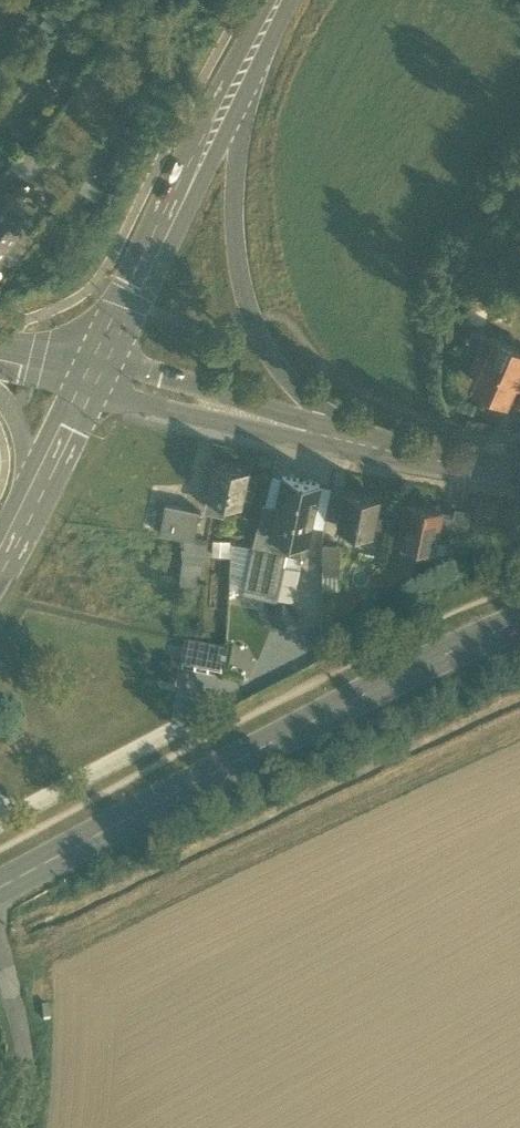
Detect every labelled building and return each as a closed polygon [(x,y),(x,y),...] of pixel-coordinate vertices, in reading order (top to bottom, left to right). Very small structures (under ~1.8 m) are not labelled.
[(21,223),(8,212),(18,198),(3,187),(0,191),(0,249),(21,223)] [(504,393),(513,373),(519,376),(519,343),(485,327),(470,360),(478,364),(472,378),(504,393)] [(214,499),(225,502),(227,495),(242,498),(250,465),(216,458),(208,491),(216,493),(214,499)] [(272,470),(264,503),(276,505),(283,473),(272,470)] [(276,505),(271,528),(306,535),(311,515),(318,480),(283,473),(276,505)] [(330,483),(318,480),(311,515),(323,518),(330,483)] [(337,521),(356,525),(371,529),(379,494),(344,486),(337,521)] [(399,536),(433,543),(434,534),(440,508),(440,506),(407,499),(399,536)] [(161,525),(198,530),(202,506),(164,501),(161,525)] [(255,538),(268,541),(271,528),(276,505),(264,503),(255,538)] [(454,505),(453,511),(449,528),(463,531),(468,508),(454,505)] [(447,537),(449,528),(453,511),(440,508),(434,534),(447,537)] [(371,529),(356,525),(355,531),(370,535),(371,529)] [(303,549),(306,535),(271,528),(268,541),(287,545),(298,548),(303,549)] [(243,588),(276,595),(287,545),(268,541),(255,538),(253,545),(252,545),(243,588)] [(229,585),(243,588),(252,545),(232,541),(229,585)] [(323,570),(338,570),(339,544),(323,543),(323,570)] [(287,545),(276,595),(292,599),(300,561),(294,559),(298,548),(287,545)] [(182,670),(220,678),(226,652),(187,644),(182,670)]
